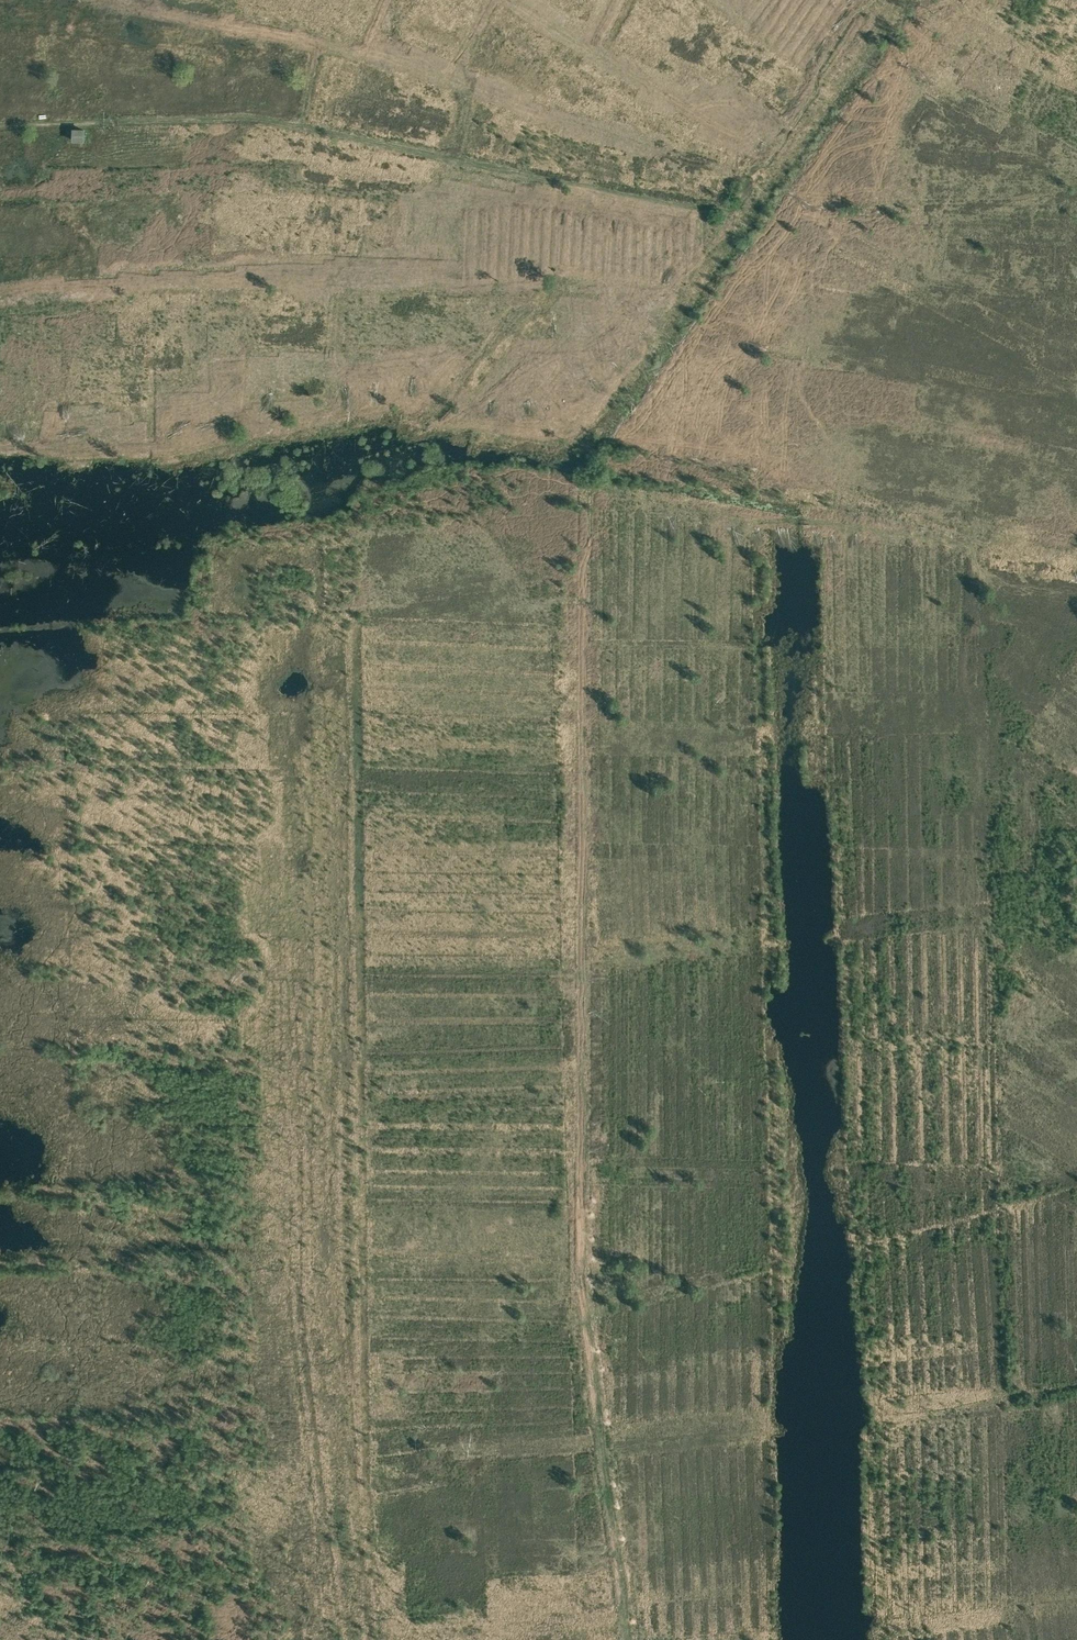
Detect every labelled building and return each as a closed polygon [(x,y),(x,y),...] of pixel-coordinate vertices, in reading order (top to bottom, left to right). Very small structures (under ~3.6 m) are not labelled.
[(75,129),(73,129),(72,141),(85,142),(85,129),(75,129)]
